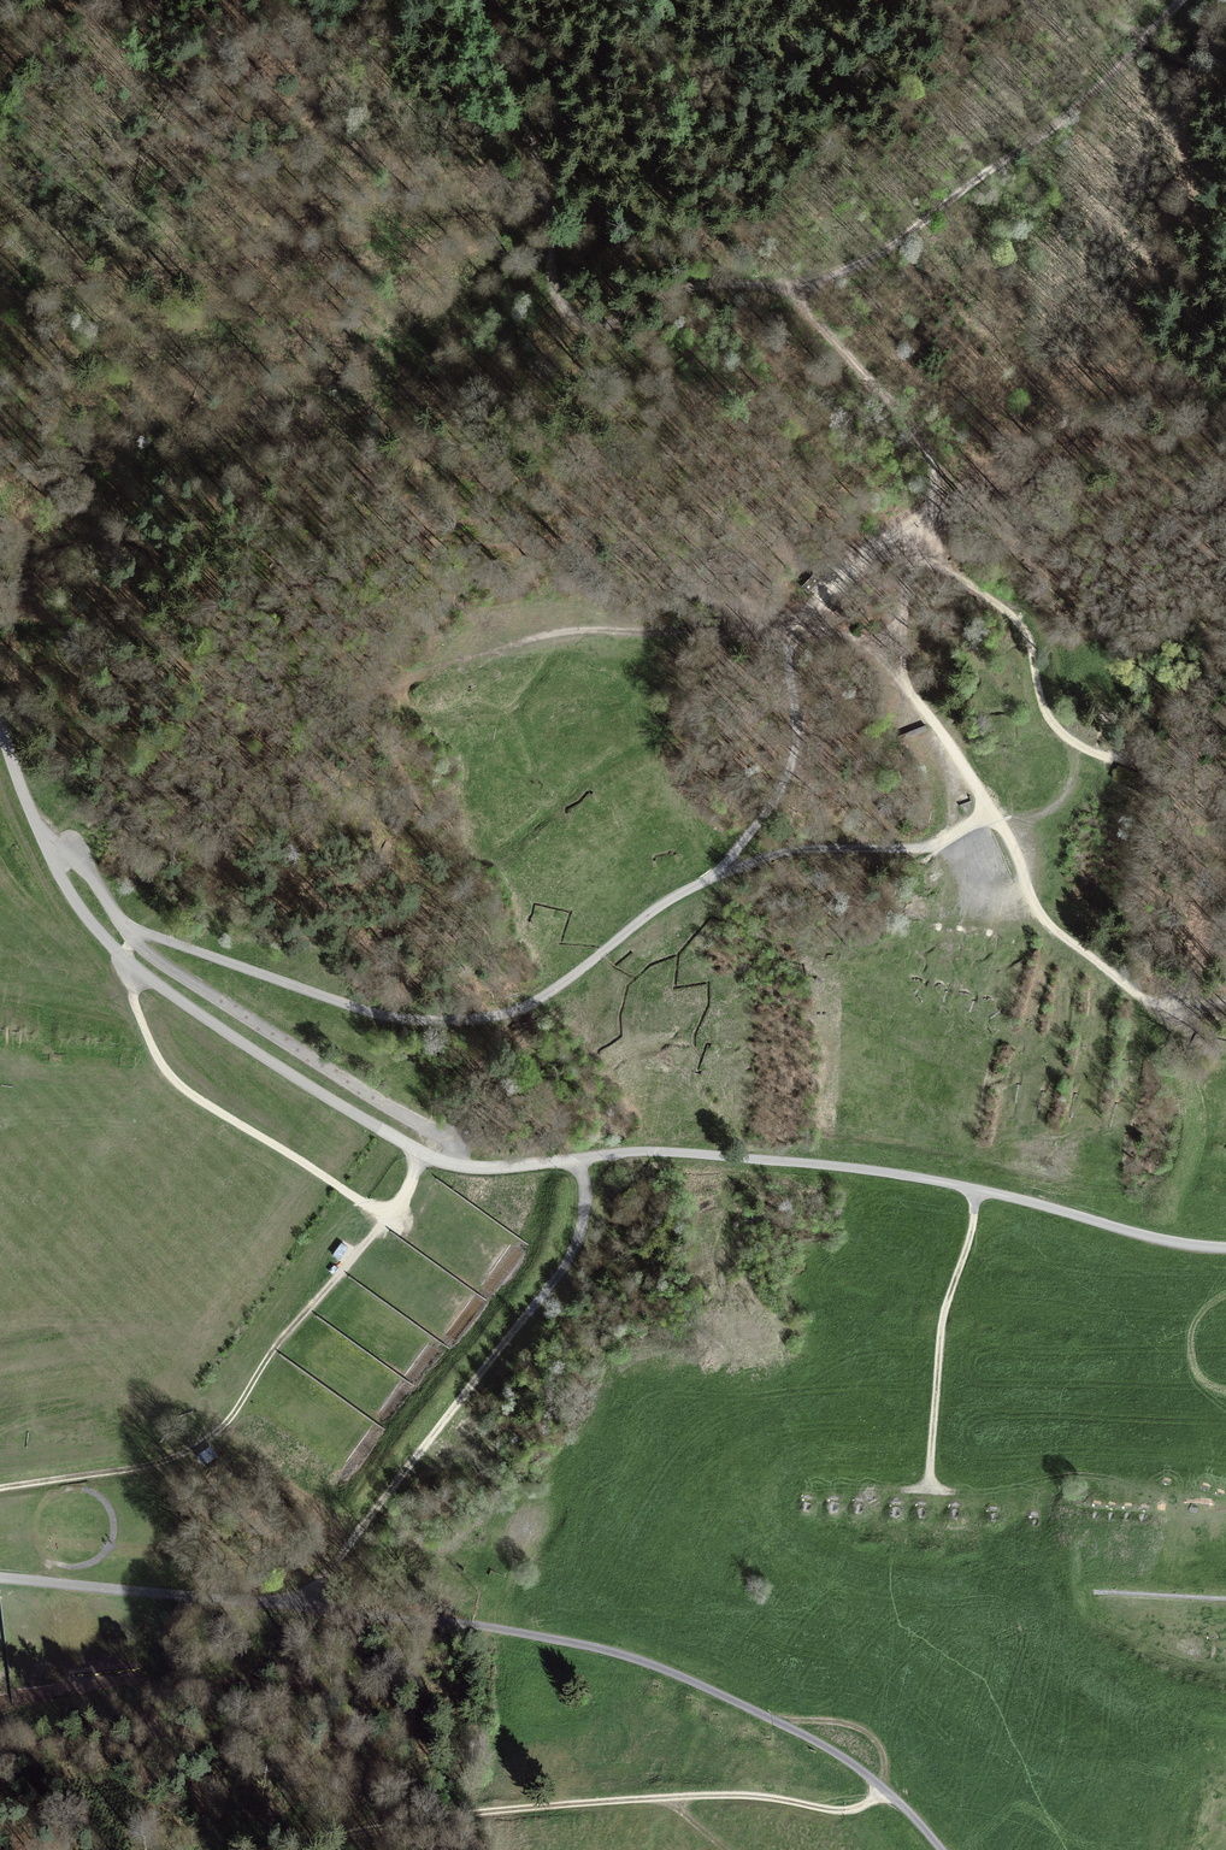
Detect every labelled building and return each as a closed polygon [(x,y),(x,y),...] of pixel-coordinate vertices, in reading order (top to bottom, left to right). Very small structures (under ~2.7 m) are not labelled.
[(808,593),(820,580),(813,574),(801,587),(808,593)] [(328,1541),(315,1556),(324,1564),(337,1549),(328,1541)]
